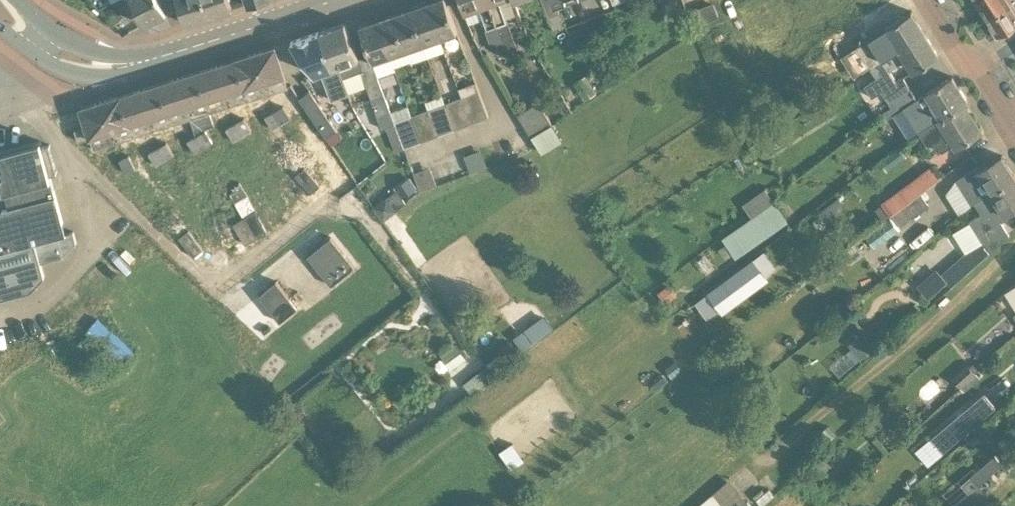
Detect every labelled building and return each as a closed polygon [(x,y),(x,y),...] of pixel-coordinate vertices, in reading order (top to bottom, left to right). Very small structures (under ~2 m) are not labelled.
[(159,0),(130,0),(144,25),(166,13),(166,12),(159,0)] [(208,16),(203,0),(159,0),(166,12),(179,8),(184,24),(208,16)] [(208,16),(231,9),(228,0),(203,0),(208,16)] [(439,39),(458,32),(446,0),(432,0),(425,3),(439,39)] [(502,41),(502,40),(487,0),(459,0),(464,14),(479,9),(492,45),(502,41)] [(502,0),(487,0),(502,40),(502,41),(507,51),(518,47),(500,1),(502,0)] [(556,3),(555,0),(541,0),(547,17),(560,13),(556,3)] [(634,9),(649,4),(649,6),(661,1),(660,0),(631,0),(634,9)] [(1014,2),(1014,0),(980,0),(975,3),(986,20),(1014,2)] [(986,20),(997,37),(1010,29),(1014,37),(1014,2),(986,20)] [(423,45),(439,39),(425,3),(409,9),(423,45)] [(119,15),(121,12),(113,4),(103,13),(115,25),(122,18),(119,15)] [(393,14),(407,51),(423,45),(409,9),(393,14)] [(867,68),(924,31),(911,11),(885,28),(886,30),(877,35),(876,33),(854,47),(867,68)] [(410,61),(407,51),(393,14),(376,21),(394,67),(410,61)] [(395,71),(394,67),(376,21),(360,27),(370,54),(378,77),(395,71)] [(384,94),(378,77),(370,54),(359,58),(346,23),(318,32),(331,68),(339,65),(349,94),(368,87),(382,129),(387,127),(395,151),(404,148),(394,122),(384,94)] [(924,31),(867,68),(868,70),(864,72),(871,82),(905,60),(912,72),(939,56),(924,31)] [(336,99),(349,94),(339,65),(331,68),(318,32),(290,42),(314,75),(321,72),(327,88),(336,99)] [(283,45),(82,97),(91,130),(291,78),(283,45)] [(586,75),(575,81),(586,99),(596,93),(586,75)] [(891,102),(910,89),(902,76),(881,90),(889,102),(888,103),(890,106),(892,105),(891,102)] [(918,132),(964,103),(968,101),(952,77),(925,94),(917,100),(910,89),(891,102),(892,105),(890,106),(891,107),(883,112),(886,119),(903,108),(918,132)] [(461,97),(471,124),(488,117),(475,82),(459,88),(462,97),(461,97)] [(326,137),(336,130),(310,91),(300,98),(326,137)] [(455,130),(471,124),(461,97),(445,103),(455,130)] [(532,136),(552,124),(538,101),(518,114),(532,136)] [(439,135),(455,130),(445,103),(429,109),(439,135)] [(964,103),(918,132),(927,147),(932,144),(939,155),(952,147),(954,149),(982,132),(964,103)] [(270,112),(274,124),(292,118),(288,106),(270,112)] [(421,142),(439,135),(429,109),(411,115),(421,142)] [(404,148),(421,142),(411,115),(394,122),(404,148)] [(8,209),(0,211),(0,300),(30,292),(44,277),(41,263),(64,257),(58,235),(66,233),(49,174),(57,171),(50,145),(42,147),(40,141),(0,152),(0,179),(8,209)] [(159,161),(176,153),(171,142),(154,150),(159,161)] [(878,176),(907,156),(900,146),(872,166),(878,176)] [(989,194),(1014,177),(1002,156),(977,171),(975,168),(956,179),(972,204),(974,203),(989,193),(989,194)] [(137,170),(163,210),(174,203),(147,163),(137,170)] [(301,171),(309,189),(326,183),(319,164),(301,171)] [(416,171),(423,186),(439,180),(432,165),(416,171)] [(889,216),(892,214),(931,185),(941,177),(933,166),(880,205),(889,216)] [(395,187),(397,190),(402,197),(417,187),(410,176),(395,187)] [(974,203),(981,215),(969,223),(982,241),(941,276),(935,270),(917,286),(933,304),(951,288),(1009,236),(1000,221),(1014,213),(1014,178),(1014,177),(989,194),(989,193),(974,203)] [(931,185),(892,214),(901,227),(941,198),(931,185)] [(752,218),(775,201),(766,188),(743,203),(752,218)] [(838,196),(817,212),(823,220),(844,203),(838,196)] [(236,221),(247,241),(270,229),(260,208),(236,221)] [(331,286),(355,267),(331,237),(307,257),(331,286)] [(766,246),(697,300),(713,321),(782,267),(766,246)] [(280,323),(297,309),(276,282),(258,296),(280,323)] [(667,285),(657,293),(665,304),(676,296),(667,285)] [(543,314),(513,337),(524,352),(554,329),(543,314)] [(860,360),(874,349),(861,333),(847,345),(850,349),(860,360)] [(509,340),(499,348),(508,361),(519,353),(509,340)] [(850,349),(829,367),(839,378),(860,360),(850,349)] [(499,353),(486,363),(493,372),(507,362),(499,353)] [(494,375),(487,365),(463,384),(471,394),(494,375)] [(976,375),(968,365),(952,379),(960,388),(976,375)] [(671,379),(666,373),(652,383),(657,389),(671,379)] [(1014,389),(1014,388),(1007,377),(991,388),(999,400),(1014,389)] [(984,393),(931,438),(943,452),(996,407),(984,393)] [(329,428),(322,433),(328,441),(334,436),(329,428)] [(928,466),(943,453),(943,452),(931,438),(915,451),(928,466)] [(1009,462),(1014,452),(1014,445),(1004,438),(995,453),(1009,462)] [(1003,464),(994,455),(970,476),(978,486),(1003,464)] [(824,456),(817,466),(826,472),(832,462),(824,456)] [(942,467),(931,473),(936,480),(946,474),(942,467)] [(730,479),(697,505),(752,505),(730,479)]
